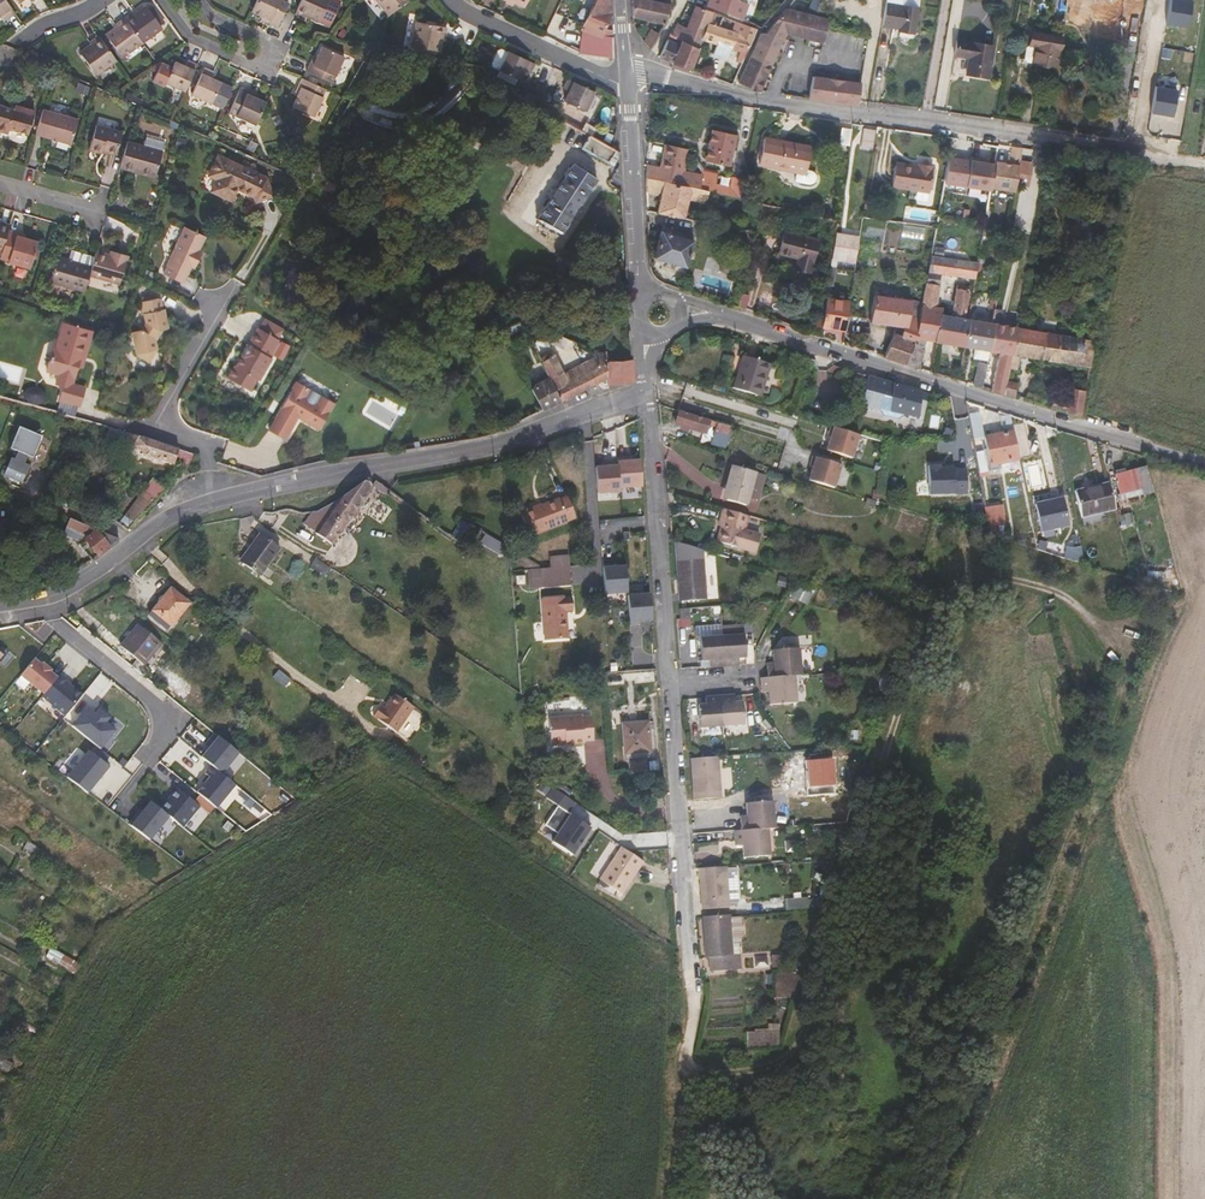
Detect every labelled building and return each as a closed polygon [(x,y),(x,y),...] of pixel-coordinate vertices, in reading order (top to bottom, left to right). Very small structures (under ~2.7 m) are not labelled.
[(1,0),(0,0),(0,15),(3,20),(12,14),(1,0)] [(250,10),(260,14),(269,18),(267,22),(275,26),(283,9),(286,2),(281,0),(255,0),(250,10)] [(296,6),(293,13),(301,17),(303,18),(304,14),(317,20),(326,0),(299,0),(296,6)] [(389,14),(406,0),(378,0),(389,14)] [(583,25),(605,31),(613,13),(613,0),(595,0),(583,25)] [(650,49),(665,24),(671,4),(666,3),(652,0),(631,0),(631,7),(633,17),(653,22),(649,31),(647,30),(641,39),(644,42),(650,49)] [(708,5),(733,15),(738,1),(736,0),(710,0),(708,5)] [(826,26),(828,20),(813,16),(819,0),(818,0),(792,0),(765,33),(760,33),(739,82),(759,92),(785,33),(822,42),(826,26)] [(918,0),(886,0),(883,25),(899,28),(899,31),(913,33),(918,0)] [(677,24),(672,37),(682,41),(699,49),(703,41),(710,24),(713,24),(717,15),(695,6),(686,27),(677,24)] [(135,17),(131,13),(123,19),(140,45),(161,31),(145,9),(135,17)] [(258,18),(267,22),(269,18),(260,14),(258,18)] [(140,45),(123,19),(115,25),(113,26),(116,30),(105,37),(120,59),(140,45)] [(440,38),(444,39),(445,29),(415,23),(412,48),(437,52),(440,38)] [(740,33),(713,24),(710,24),(703,41),(716,45),(712,54),(728,58),(731,50),(745,54),(756,29),(744,25),(740,33)] [(580,53),(613,58),(612,37),(582,32),(580,53)] [(1033,64),(1056,68),(1061,38),(1032,33),(1030,45),(1036,46),(1033,64)] [(96,36),(87,43),(89,46),(78,54),(93,75),(114,61),(96,36)] [(682,41),(672,37),(670,36),(661,58),(672,63),(682,41)] [(699,49),(682,41),(672,63),(692,70),(699,49)] [(993,46),(958,41),(956,55),(970,58),(967,73),(988,76),(993,46)] [(307,64),(303,72),(329,84),(341,58),(318,47),(314,56),(310,65),(307,64)] [(534,64),(510,53),(507,52),(506,53),(502,51),(499,52),(494,64),(495,67),(499,69),(498,71),(520,82),(525,71),(530,73),(534,64)] [(182,92),(194,65),(186,61),(185,60),(182,66),(172,61),(162,83),(182,92)] [(209,71),(201,67),(188,95),(207,104),(217,83),(206,77),(209,71)] [(809,99),(856,106),(860,83),(813,77),(809,99)] [(310,118),(323,90),(298,79),(295,87),(299,89),(295,97),(290,109),(310,118)] [(567,80),(562,89),(569,93),(564,103),(585,113),(595,93),(591,91),(567,80)] [(245,91),(238,88),(225,114),(251,127),(262,104),(250,98),(243,95),(245,91)] [(26,132),(33,109),(14,103),(14,106),(0,103),(0,128),(7,130),(8,127),(26,132)] [(76,117),(42,108),(35,132),(69,142),(76,117)] [(101,148),(116,152),(122,131),(95,124),(89,147),(101,151),(101,148)] [(840,139),(850,140),(852,128),(842,127),(840,139)] [(860,148),(873,150),(876,131),(863,129),(860,148)] [(713,131),(707,160),(728,165),(735,137),(713,131)] [(615,150),(612,149),(589,135),(582,147),(613,165),(617,159),(611,156),(615,150)] [(810,147),(765,138),(759,165),(805,175),(810,147)] [(127,141),(119,167),(132,171),(133,167),(155,173),(161,150),(127,141)] [(647,166),(647,178),(706,191),(714,193),(716,186),(703,183),(694,182),(695,176),(681,173),(686,148),(671,146),(666,171),(647,166)] [(1018,176),(1020,165),(1021,158),(1022,150),(1012,148),(1009,166),(994,163),(993,166),(989,192),(989,195),(1014,199),(1018,176)] [(254,198),(270,193),(264,177),(255,172),(245,176),(236,172),(239,165),(215,154),(206,174),(214,177),(209,189),(229,198),(234,186),(253,195),(254,198)] [(965,188),(970,162),(947,158),(943,185),(965,188)] [(989,192),(993,166),(979,163),(980,160),(970,158),(970,162),(965,188),(989,192)] [(1020,165),(1018,176),(1030,178),(1033,160),(1021,158),(1020,165)] [(572,164),(538,217),(562,233),(597,179),(572,164)] [(928,194),(932,167),(917,165),(917,168),(895,164),(891,188),(928,194)] [(154,177),(155,173),(133,167),(132,171),(154,177)] [(703,183),(716,186),(717,173),(705,171),(703,183)] [(647,178),(646,187),(662,191),(659,212),(683,218),(688,199),(704,202),(706,191),(647,178)] [(716,186),(714,193),(734,198),(735,188),(725,186),(725,188),(716,186)] [(9,223),(0,221),(0,223),(0,250),(1,251),(8,228),(9,223)] [(882,244),(883,222),(869,221),(868,243),(882,244)] [(165,274),(183,282),(186,274),(188,274),(191,266),(194,267),(201,251),(198,250),(205,236),(183,227),(167,265),(168,266),(165,274)] [(664,232),(662,231),(656,257),(685,265),(692,240),(691,240),(692,235),(665,227),(664,232)] [(8,228),(1,251),(0,255),(0,256),(30,265),(37,239),(25,235),(25,233),(8,228)] [(809,271),(817,240),(786,232),(779,253),(798,258),(796,268),(809,271)] [(837,259),(855,262),(859,238),(836,234),(831,266),(836,267),(837,259)] [(72,261),(91,266),(94,253),(75,248),(72,261)] [(91,266),(89,273),(120,282),(129,254),(119,250),(118,256),(114,254),(96,249),(94,253),(91,266)] [(963,345),(968,319),(963,318),(968,290),(956,288),(951,317),(939,314),(940,308),(935,307),(941,273),(975,278),(977,263),(930,256),(923,293),(921,305),(917,330),(916,334),(904,362),(918,366),(925,339),(953,344),(963,345)] [(50,282),(84,291),(89,273),(91,266),(72,261),(57,257),(50,282)] [(831,295),(836,267),(831,266),(826,294),(831,295)] [(914,303),(921,305),(923,293),(916,292),(914,303)] [(736,306),(743,309),(746,295),(740,293),(736,306)] [(872,321),(904,326),(906,326),(906,325),(910,301),(877,296),(872,321)] [(134,331),(139,354),(150,361),(158,348),(155,339),(162,330),(168,328),(164,309),(162,309),(160,298),(142,301),(144,313),(146,313),(147,322),(144,329),(134,331)] [(821,326),(844,330),(847,313),(849,302),(826,298),(821,326)] [(990,350),(996,309),(993,309),(990,323),(968,319),(963,345),(990,350)] [(1014,342),(1016,327),(999,324),(1002,310),(996,309),(990,350),(999,351),(991,388),(1004,392),(1006,380),(1009,368),(1014,342)] [(842,341),(851,344),(853,330),(850,329),(853,314),(847,313),(844,330),(842,341)] [(79,357),(85,358),(91,334),(62,325),(55,349),(53,349),(46,372),(59,375),(56,386),(63,387),(59,402),(79,407),(85,388),(72,385),(76,368),(79,357)] [(885,356),(904,362),(916,334),(917,330),(906,325),(906,326),(904,326),(902,337),(894,334),(885,356)] [(564,348),(568,339),(537,326),(533,334),(564,348)] [(278,339),(257,327),(247,344),(240,354),(241,354),(235,366),(233,365),(227,377),(249,390),(255,378),(260,377),(271,357),(268,356),(278,339)] [(1089,365),(1094,340),(1016,327),(1014,342),(1009,368),(1017,369),(1019,354),(1089,365)] [(858,346),(866,349),(868,331),(861,330),(858,346)] [(536,343),(549,349),(551,344),(538,338),(536,343)] [(240,354),(247,344),(245,343),(239,353),(240,354)] [(601,380),(606,383),(605,361),(605,350),(600,353),(597,351),(596,355),(563,371),(552,350),(540,356),(549,377),(561,401),(601,380)] [(770,364),(742,356),(732,388),(760,397),(770,364)] [(82,369),(85,358),(79,357),(76,368),(82,369)] [(605,361),(606,383),(612,384),(633,382),(631,358),(605,361)] [(973,383),(982,385),(987,365),(978,363),(973,383)] [(863,405),(886,410),(889,382),(869,376),(863,405)] [(543,410),(561,401),(549,377),(534,384),(531,387),(542,409),(543,410)] [(1004,392),(1012,394),(1015,382),(1006,380),(1004,392)] [(889,382),(886,410),(916,417),(919,391),(889,382)] [(45,403),(46,401),(47,397),(46,394),(43,391),(41,389),(36,387),(32,387),(29,387),(27,388),(25,390),(23,393),(23,396),(24,399),(27,402),(30,404),(36,406),(41,405),(45,403)] [(1070,412),(1080,415),(1084,390),(1070,387),(1068,396),(1060,395),(1058,400),(1053,399),(1052,402),(1041,399),(1042,396),(1027,391),(1024,398),(1070,412)] [(334,402),(321,394),(316,402),(292,388),(268,429),(285,438),(297,416),(319,428),(334,402)] [(707,393),(689,388),(684,403),(702,409),(707,393)] [(725,446),(731,426),(725,424),(712,421),(679,411),(675,424),(679,426),(679,429),(687,431),(688,428),(705,434),(708,425),(716,428),(712,442),(725,446)] [(970,438),(980,438),(980,412),(970,412),(970,438)] [(712,421),(725,424),(727,416),(715,413),(712,421)] [(970,428),(968,416),(961,417),(963,429),(970,428)] [(832,426),(825,450),(853,458),(860,434),(832,426)] [(18,452),(15,460),(22,463),(25,454),(33,457),(41,436),(18,428),(10,449),(18,452)] [(125,439),(128,434),(124,433),(108,428),(105,439),(122,444),(123,442),(125,439)] [(1018,459),(1013,431),(985,437),(989,465),(1018,459)] [(173,465),(178,450),(166,446),(128,434),(125,439),(123,442),(141,452),(140,455),(173,465)] [(983,451),(974,452),(978,474),(986,472),(983,451)] [(807,480),(834,488),(841,464),(814,456),(807,480)] [(627,461),(627,457),(617,458),(617,462),(619,488),(641,487),(639,460),(627,461)] [(4,476),(22,482),(29,465),(22,463),(15,460),(11,459),(4,476)] [(619,488),(617,462),(608,463),(608,466),(595,467),(597,494),(619,492),(619,488)] [(173,482),(185,470),(179,467),(169,478),(173,482)] [(746,503),(748,497),(754,474),(731,467),(725,486),(728,488),(726,498),(746,503)] [(1153,492),(1146,467),(1114,475),(1120,500),(1125,499),(1124,493),(1141,489),(1142,494),(1153,492)] [(754,474),(748,497),(755,499),(761,476),(754,474)] [(144,512),(166,488),(152,478),(143,490),(145,492),(135,505),(144,512)] [(343,495),(342,497),(328,517),(316,533),(316,534),(332,545),(373,487),(371,486),(365,480),(343,495)] [(1114,509),(1108,483),(1075,492),(1081,517),(1114,509)] [(1125,499),(1142,494),(1141,489),(1124,493),(1125,499)] [(876,500),(866,497),(864,505),(874,508),(876,500)] [(519,513),(528,537),(574,520),(565,498),(536,509),(535,507),(519,513)] [(1036,504),(1042,530),(1066,525),(1060,498),(1036,504)] [(989,505),(984,506),(988,530),(1009,526),(1008,519),(993,521),(989,505)] [(747,515),(721,508),(717,525),(719,526),(715,540),(752,551),(757,533),(743,530),(747,515)] [(308,528),(316,533),(328,517),(320,511),(308,528)] [(93,560),(119,539),(71,519),(64,535),(82,543),(80,545),(92,561),(93,560)] [(259,535),(240,561),(259,575),(278,548),(259,535)] [(1062,547),(1063,557),(1071,555),(1069,545),(1062,547)] [(329,568),(316,558),(310,566),(324,575),(329,568)] [(706,599),(703,559),(676,561),(676,572),(678,572),(680,601),(706,599)] [(54,583),(63,578),(33,560),(28,568),(54,583)] [(550,569),(568,568),(568,561),(550,562),(550,569)] [(603,566),(604,594),(626,593),(626,566),(603,566)] [(570,586),(568,568),(550,569),(530,570),(531,589),(570,586)] [(1145,582),(1157,586),(1158,572),(1146,571),(1145,582)] [(148,616),(166,631),(189,603),(170,589),(148,616)] [(628,623),(651,622),(650,593),(627,594),(628,623)] [(545,644),(567,642),(565,612),(572,612),(571,599),(542,601),(545,644)] [(689,609),(679,609),(680,622),(690,621),(689,609)] [(131,666),(144,676),(149,670),(144,666),(162,644),(138,624),(120,646),(136,660),(131,666)] [(724,665),(739,665),(739,658),(747,657),(744,634),(722,635),(724,665)] [(710,667),(724,665),(722,635),(701,637),(703,661),(709,660),(710,667)] [(795,675),(802,675),(799,649),(772,651),(773,663),(766,664),(768,678),(795,675)] [(43,696),(37,704),(59,722),(81,695),(34,657),(18,676),(43,696)] [(797,702),(795,675),(768,678),(761,678),(762,692),(768,692),(769,704),(797,702)] [(369,715),(390,730),(408,705),(391,693),(380,708),(376,705),(369,715)] [(736,702),(735,695),(721,696),(723,726),(745,724),(744,701),(736,702)] [(723,726),(721,696),(707,697),(707,704),(699,705),(701,728),(723,726)] [(1,734),(18,712),(0,699),(0,734),(1,734)] [(690,715),(691,733),(699,733),(699,715),(690,715)] [(581,719),(568,720),(570,747),(584,746),(583,745),(593,744),(591,720),(581,721),(581,719)] [(570,747),(568,720),(548,722),(550,749),(570,747)] [(647,721),(621,723),(623,754),(624,754),(649,752),(647,721)] [(236,739),(241,733),(232,725),(227,732),(236,739)] [(36,753),(51,766),(58,758),(42,745),(36,753)] [(86,794),(109,767),(87,750),(65,777),(86,794)] [(720,757),(694,759),(697,788),(694,788),(695,800),(723,797),(720,757)] [(213,809),(199,796),(193,802),(178,788),(160,807),(189,835),(213,809)] [(771,829),(777,829),(776,802),(748,804),(749,817),(743,818),(744,831),(771,829)] [(570,814),(551,841),(572,857),(592,829),(570,814)] [(772,855),(771,829),(744,831),(737,832),(738,841),(738,845),(745,845),(746,858),(772,855)] [(617,845),(596,877),(618,892),(639,859),(617,845)] [(732,908),(729,867),(701,869),(702,880),(705,881),(707,910),(732,908)] [(785,909),(809,908),(808,898),(785,899),(785,909)] [(736,956),(733,916),(708,917),(710,946),(707,947),(708,958),(736,956)] [(768,1031),(746,1031),(746,1048),(779,1047),(779,1023),(768,1023),(768,1031)] [(1096,1146),(1093,1145),(1090,1152),(1095,1154),(1098,1148),(1096,1146)]
